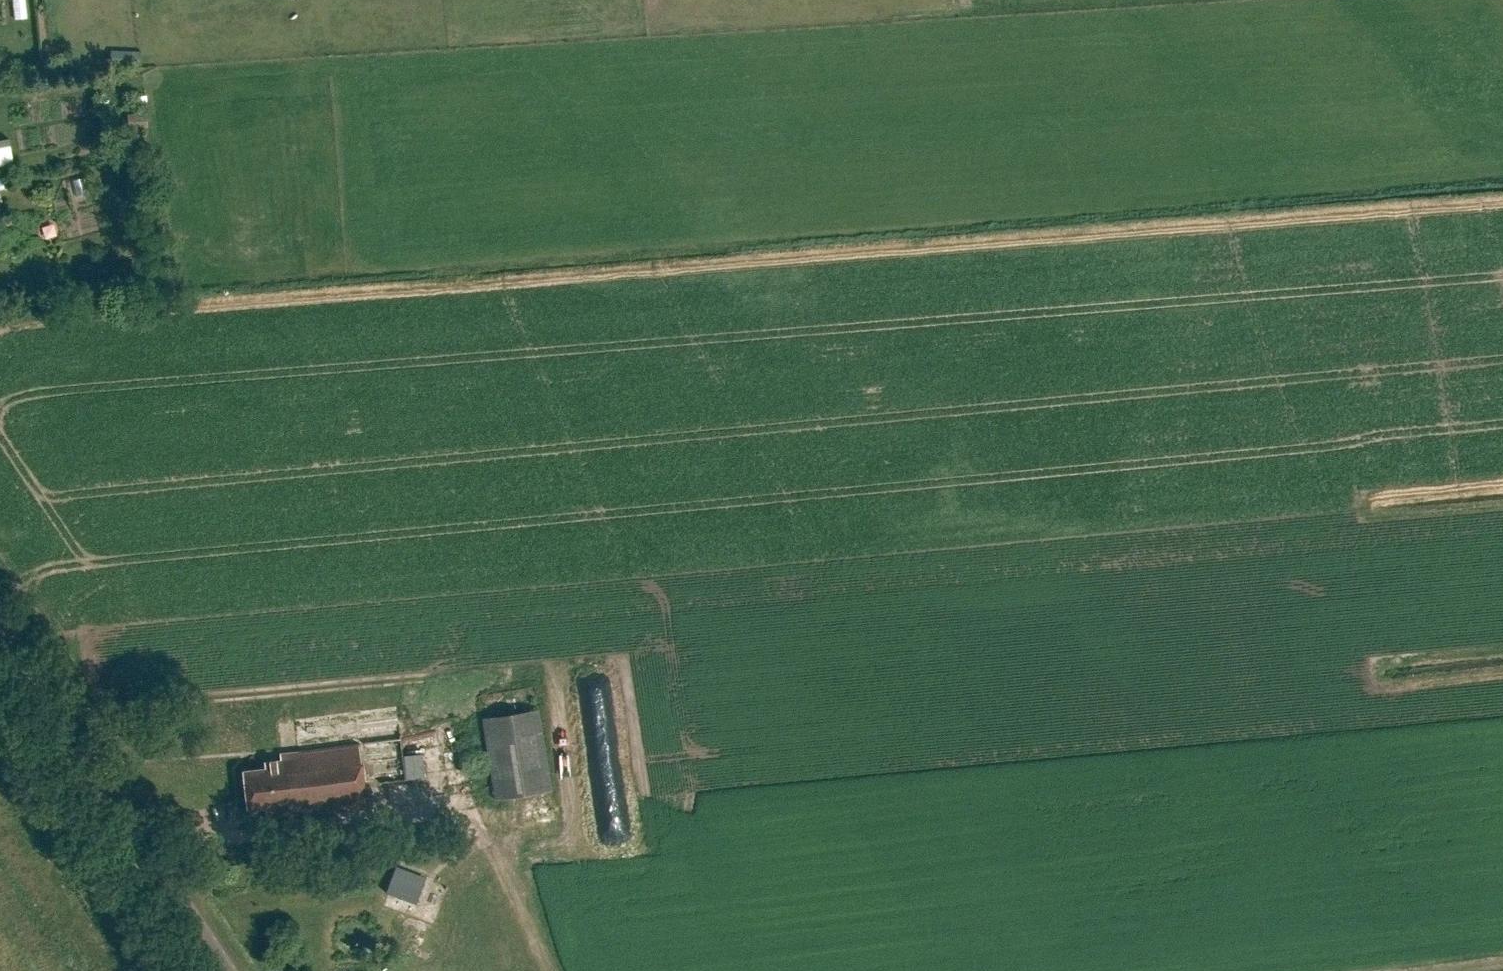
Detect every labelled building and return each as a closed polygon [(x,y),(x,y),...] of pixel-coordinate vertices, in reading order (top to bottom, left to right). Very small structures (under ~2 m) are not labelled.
[(14,164),(10,139),(0,141),(0,167),(14,164)] [(366,808),(364,786),(359,745),(403,740),(399,708),(294,720),(298,754),(281,756),(281,761),(266,763),(266,769),(244,772),(248,808),(264,806),(266,819),(366,808)] [(536,709),(478,716),(489,799),(547,792),(536,709)] [(402,780),(423,777),(421,754),(399,756),(402,780)] [(414,904),(424,877),(393,865),(382,893),(414,904)]
